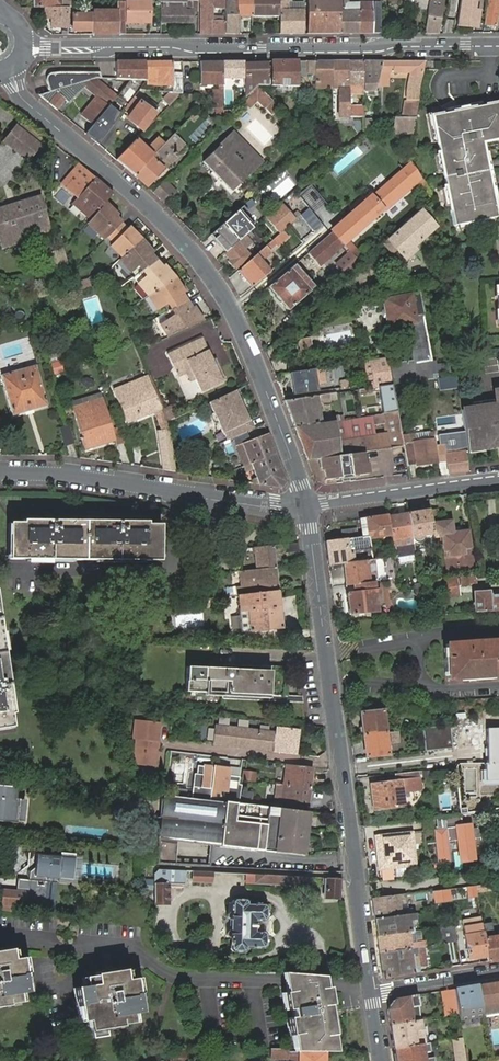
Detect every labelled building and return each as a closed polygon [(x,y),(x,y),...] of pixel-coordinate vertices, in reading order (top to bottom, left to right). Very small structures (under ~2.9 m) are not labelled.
[(34,8),(45,8),(69,8),(71,8),(71,4),(69,4),(64,3),(64,0),(34,0),(34,8)] [(126,2),(126,22),(150,22),(150,0),(138,0),(138,2),(126,2)] [(161,22),(193,22),(193,11),(199,12),(199,0),(161,0),(161,22)] [(201,35),(225,35),(225,5),(226,0),(202,0),(201,35)] [(225,5),(235,5),(236,17),(238,17),(254,16),(254,0),(226,0),(225,5)] [(254,16),(278,16),(279,0),(254,0),(254,16)] [(281,34),(304,34),(304,11),(288,11),(288,0),(280,0),(281,34)] [(308,34),(340,34),(340,0),(308,0),(308,34)] [(340,34),(359,34),(359,4),(349,4),(349,0),(340,0),(340,34)] [(425,34),(437,34),(443,0),(430,0),(425,34)] [(457,25),(476,28),(479,12),(467,10),(469,0),(461,0),(457,25)] [(485,26),(496,27),(498,5),(498,0),(489,0),(485,26)] [(126,22),(126,2),(118,2),(117,12),(93,12),(93,32),(93,36),(126,35),(126,22)] [(225,5),(225,35),(237,35),(237,21),(238,17),(236,17),(235,5),(225,5)] [(53,27),(69,27),(69,13),(69,8),(45,8),(46,18),(52,18),(53,27)] [(83,32),(93,32),(93,12),(93,8),(89,8),(89,15),(74,15),(74,30),(83,30),(83,32)] [(411,116),(417,116),(418,106),(419,99),(421,92),(422,87),(420,86),(424,61),(383,62),(380,73),(388,73),(411,73),(407,98),(414,99),(411,116)] [(145,63),(145,81),(142,84),(172,85),(172,93),(175,93),(181,94),(181,78),(172,78),(173,62),(145,63)] [(223,76),(223,62),(200,62),(200,85),(219,85),(219,89),(213,89),(214,108),(223,108),(223,83),(223,76)] [(232,62),(223,62),(223,76),(233,76),(233,65),(232,64),(232,62)] [(272,62),(272,86),(294,87),(299,87),(299,75),(299,62),(272,62)] [(329,86),(333,86),(333,62),(299,62),(299,75),(316,75),(316,86),(320,86),(320,83),(329,84),(329,86)] [(339,90),(339,118),(351,118),(350,106),(350,99),(350,94),(349,62),(333,62),(333,86),(333,90),(339,90)] [(365,91),(365,62),(349,62),(350,94),(353,94),(365,94),(365,91)] [(376,91),(380,73),(383,62),(365,62),(365,91),(376,91)] [(145,63),(116,63),(116,80),(128,80),(133,80),(134,81),(145,81),(145,63)] [(244,65),(245,100),(258,86),(266,86),(267,65),(244,65)] [(48,83),(51,93),(98,80),(102,80),(100,73),(56,74),(55,73),(52,74),(50,75),(48,76),(48,77),(47,79),(47,82),(48,83)] [(388,86),(388,73),(380,73),(377,86),(388,86)] [(80,116),(92,126),(108,105),(115,96),(98,80),(51,93),(40,96),(57,110),(65,101),(69,103),(81,89),(84,86),(96,96),(80,116)] [(245,100),(243,101),(249,107),(257,99),(273,114),(279,107),(258,86),(245,100)] [(181,94),(175,93),(160,109),(163,113),(181,94)] [(92,126),(85,134),(99,146),(113,125),(106,120),(120,103),(117,100),(119,98),(115,96),(108,105),(92,126)] [(155,114),(133,98),(125,109),(132,114),(128,120),(143,130),(155,114)] [(411,116),(414,99),(407,98),(405,116),(411,116)] [(434,115),(453,224),(497,216),(483,142),(498,139),(498,103),(434,115)] [(365,106),(350,106),(351,118),(365,118),(365,112),(365,106)] [(216,117),(223,117),(223,108),(214,108),(214,112),(216,117)] [(405,116),(396,117),(396,133),(415,133),(417,116),(411,116),(405,116)] [(374,120),(365,120),(365,130),(374,123),(374,120)] [(3,142),(28,163),(41,148),(15,128),(3,142)] [(219,145),(220,146),(204,162),(231,192),(248,176),(249,177),(263,165),(240,141),(238,143),(231,134),(219,145)] [(134,176),(147,188),(177,158),(176,156),(186,146),(175,135),(165,145),(134,176)] [(136,141),(116,161),(134,176),(165,145),(159,140),(147,152),(136,141)] [(324,153),(319,148),(314,153),(318,158),(324,153)] [(431,193),(412,162),(372,197),(384,211),(414,185),(429,203),(432,200),(431,193)] [(79,166),(65,181),(77,191),(73,196),(77,199),(94,180),(79,166)] [(114,195),(95,179),(94,180),(77,199),(75,203),(73,204),(92,221),(106,204),(114,195)] [(77,191),(65,181),(62,185),(73,196),(77,191)] [(163,183),(153,193),(165,205),(175,194),(163,183)] [(318,213),(328,203),(310,185),(300,195),(318,213)] [(0,208),(0,241),(2,249),(38,237),(37,233),(51,229),(41,195),(0,208)] [(384,211),(372,197),(351,214),(364,228),(384,211)] [(92,221),(90,222),(107,241),(123,226),(117,219),(118,216),(106,204),(92,221)] [(301,216),(309,209),(305,205),(292,217),(282,206),(268,219),(280,233),(294,221),(295,222),(301,216)] [(315,233),(323,226),(309,209),(301,216),(315,233)] [(430,251),(439,243),(433,236),(442,228),(425,209),(384,245),(401,264),(416,251),(413,248),(421,241),(430,251)] [(254,228),(239,210),(215,231),(219,236),(214,240),(225,253),(245,236),(254,228)] [(364,228),(351,214),(332,231),(344,245),(351,252),(357,259),(361,256),(348,241),(364,228)] [(111,249),(122,261),(127,257),(141,245),(144,243),(131,230),(129,232),(123,226),(107,241),(113,247),(111,249)] [(219,236),(215,231),(210,235),(214,240),(219,236)] [(332,231),(308,252),(320,265),(344,245),(332,231)] [(238,271),(252,287),(270,272),(260,259),(275,246),(277,247),(288,237),(283,232),(238,271)] [(235,269),(250,256),(241,245),(247,239),(245,236),(225,253),(224,254),(229,260),(228,261),(235,269)] [(147,252),(149,249),(144,243),(141,245),(147,252)] [(142,267),(145,272),(158,265),(159,264),(153,257),(155,255),(149,249),(147,252),(141,245),(127,257),(137,271),(142,267)] [(418,266),(431,254),(423,245),(410,257),(418,266)] [(61,265),(62,266),(67,264),(63,254),(62,250),(51,254),(52,257),(55,267),(61,265)] [(336,265),(347,277),(361,264),(357,259),(351,252),(336,265)] [(314,287),(294,264),(267,288),(287,310),(314,287)] [(145,272),(139,276),(142,280),(136,285),(146,295),(177,276),(170,275),(169,276),(163,270),(158,265),(145,272)] [(167,305),(174,316),(191,305),(183,292),(186,290),(177,276),(146,295),(157,311),(167,305)] [(91,280),(78,284),(80,290),(92,286),(91,280)] [(371,281),(364,282),(365,289),(372,288),(371,281)] [(393,385),(426,380),(432,379),(430,361),(431,361),(418,293),(381,300),(387,329),(406,326),(413,361),(391,364),(393,385)] [(159,324),(167,336),(204,320),(195,305),(191,305),(174,316),(169,317),(159,324)] [(188,374),(215,360),(203,335),(167,353),(178,376),(188,371),(188,374)] [(310,337),(301,338),(303,354),(313,353),(310,337)] [(387,359),(365,362),(369,388),(360,390),(360,394),(379,392),(382,414),(397,411),(395,398),(394,398),(393,398),(391,385),(387,359)] [(225,380),(215,360),(188,374),(189,376),(193,384),(196,382),(201,392),(225,380)] [(63,361),(53,363),(55,375),(65,373),(63,361)] [(434,363),(434,374),(443,374),(442,363),(434,363)] [(1,377),(13,416),(47,406),(35,367),(1,377)] [(322,392),(319,369),(289,373),(293,396),(322,392)] [(439,390),(458,387),(456,375),(437,378),(439,390)] [(159,436),(165,470),(176,472),(170,435),(162,411),(151,387),(147,378),(115,393),(128,425),(154,415),(162,436),(159,436)] [(461,410),(468,450),(498,445),(498,391),(496,392),(497,400),(497,405),(472,408),(461,410)] [(285,400),(295,427),(331,422),(331,417),(321,418),(319,403),(334,400),(333,393),(330,394),(285,400)] [(71,404),(73,409),(103,400),(102,395),(71,404)] [(236,395),(209,407),(220,434),(222,433),(226,443),(252,430),(249,422),(247,423),(236,395)] [(118,446),(125,443),(121,430),(113,433),(103,400),(73,409),(85,451),(116,442),(118,446)] [(472,404),(472,408),(497,405),(497,400),(472,404)] [(331,422),(295,427),(307,460),(321,458),(364,452),(367,451),(404,446),(402,436),(397,411),(382,414),(385,433),(351,438),(348,419),(331,422)] [(74,444),(69,425),(60,428),(65,446),(74,444)] [(433,433),(435,445),(445,444),(443,431),(433,433)] [(408,466),(438,462),(435,445),(433,433),(402,436),(404,446),(408,466)] [(269,434),(237,446),(245,467),(277,455),(269,434)] [(450,475),(468,472),(464,449),(460,449),(460,442),(445,444),(435,445),(438,462),(447,461),(450,475)] [(468,450),(468,454),(498,449),(498,445),(468,450)] [(364,452),(321,458),(323,469),(325,469),(327,478),(370,472),(368,461),(365,462),(364,452)] [(277,455),(245,467),(247,472),(248,472),(253,484),(281,488),(287,482),(277,455)] [(438,510),(429,512),(432,534),(434,545),(442,544),(447,571),(474,567),(468,532),(454,534),(452,521),(440,523),(438,510)] [(408,515),(412,538),(413,537),(414,539),(414,540),(416,542),(417,542),(420,542),(421,542),(422,541),(424,540),(424,538),(424,535),(432,534),(429,512),(408,515)] [(412,556),(415,555),(412,538),(408,515),(388,519),(391,536),(392,541),(395,558),(398,558),(412,556)] [(371,537),(372,539),(391,536),(388,519),(388,517),(364,521),(366,537),(371,537)] [(13,524),(12,563),(28,562),(29,559),(74,559),(74,563),(98,563),(98,559),(145,559),(145,563),(159,563),(158,525),(131,524),(132,521),(104,521),(104,525),(65,524),(65,521),(38,521),(39,525),(13,524)] [(326,542),(329,567),(342,565),(354,564),(352,554),(348,554),(346,540),(326,542)] [(299,552),(297,544),(285,546),(286,554),(299,552)] [(256,571),(276,569),(274,547),(254,549),(256,571)] [(232,555),(229,574),(240,573),(242,573),(243,557),(232,555)] [(342,565),(345,587),(369,583),(367,568),(375,568),(375,561),(367,562),(354,564),(342,565)] [(242,596),(278,593),(276,569),(256,571),(242,573),(240,573),(242,596)] [(441,581),(442,589),(476,584),(474,575),(441,581)] [(369,583),(345,587),(348,616),(377,614),(376,604),(380,603),(379,592),(374,592),(373,583),(369,583)] [(421,589),(413,590),(413,594),(418,598),(422,598),(421,589)] [(282,629),(278,593),(242,596),(238,596),(237,597),(241,634),(282,629)] [(476,612),(498,611),(498,598),(488,599),(487,593),(475,594),(476,612)] [(213,599),(187,601),(188,609),(213,607),(213,599)] [(446,645),(449,680),(498,677),(498,642),(446,645)] [(185,666),(185,691),(188,691),(285,696),(287,668),(224,664),(223,668),(185,666)] [(9,728),(5,701),(10,701),(5,674),(1,674),(0,666),(0,729),(9,728)] [(302,703),(301,697),(285,696),(221,693),(220,698),(302,703)] [(361,737),(362,737),(386,734),(382,710),(360,713),(362,728),(360,729),(359,731),(359,735),(361,737)] [(153,741),(157,741),(159,723),(134,720),(132,738),(135,739),(132,762),(154,765),(156,744),(152,744),(153,741)] [(423,729),(424,744),(442,742),(441,726),(423,729)] [(272,753),(295,756),(299,731),(275,728),(274,734),(272,753)] [(498,780),(498,728),(483,729),(484,765),(498,765),(498,780)] [(216,729),(214,746),(272,753),(274,734),(216,729)] [(362,737),(366,759),(388,756),(386,734),(362,737)] [(210,764),(230,767),(232,761),(211,757),(210,764)] [(192,773),(188,797),(195,798),(208,800),(209,789),(223,790),(222,802),(232,803),(236,777),(225,776),(226,768),(196,764),(195,774),(192,773)] [(310,768),(284,765),(282,785),(310,789),(312,768),(310,768)] [(485,781),(498,780),(498,765),(484,765),(485,781)] [(244,771),(243,782),(257,783),(258,772),(244,771)] [(419,772),(394,775),(396,783),(370,786),(374,811),(404,807),(402,793),(421,790),(421,787),(419,772)] [(282,785),(277,784),(276,796),(280,796),(285,797),(286,790),(281,789),(282,785)] [(279,806),(307,809),(310,789),(282,785),(281,789),(286,790),(285,797),(280,796),(276,796),(274,805),(279,806)] [(16,825),(16,817),(19,817),(20,809),(17,809),(18,789),(0,788),(0,824),(16,825)] [(188,797),(162,794),(156,840),(174,842),(302,856),(307,812),(232,803),(222,802),(208,800),(195,798),(188,797)] [(434,830),(439,865),(452,863),(449,842),(461,841),(464,861),(475,860),(471,825),(463,826),(461,815),(445,817),(446,825),(443,826),(444,828),(434,830)] [(327,832),(336,831),(335,822),(326,823),(327,832)] [(412,833),(378,838),(382,869),(416,864),(412,833)] [(156,840),(156,851),(157,863),(173,864),(174,842),(156,840)] [(34,878),(74,881),(76,858),(36,855),(34,878)] [(154,872),(154,877),(153,890),(153,902),(166,903),(168,886),(184,887),(184,883),(191,884),(192,881),(212,881),(212,872),(159,869),(154,872)] [(254,873),(253,882),(274,883),(274,885),(299,886),(299,884),(310,884),(311,876),(254,873)] [(338,897),(339,878),(323,877),(322,884),(326,884),(325,896),(338,897)] [(492,891),(491,885),(475,887),(477,893),(492,891)] [(477,893),(475,887),(466,888),(468,899),(477,897),(477,893)] [(450,902),(449,890),(432,892),(434,904),(450,902)] [(23,895),(3,893),(2,906),(22,908),(23,895)] [(405,896),(372,900),(375,920),(413,915),(412,910),(408,910),(405,896)] [(230,950),(240,951),(244,949),(244,946),(261,947),(263,944),(264,934),(261,931),(253,931),(254,919),(261,920),(265,917),(265,906),(263,903),(247,903),(247,901),(244,897),(233,897),(230,900),(229,911),(227,911),(225,912),(224,915),(227,917),(227,929),(225,928),(223,930),(223,932),(225,934),(229,934),(228,936),(226,936),(226,937),(229,937),(228,947),(230,950)] [(413,920),(413,915),(375,920),(377,937),(415,932),(414,928),(410,928),(409,921),(413,920)] [(482,925),(481,919),(463,922),(469,960),(487,957),(482,927),(482,925)] [(489,939),(487,925),(482,925),(482,927),(487,957),(488,963),(498,961),(498,937),(489,939)] [(454,927),(438,929),(441,945),(441,948),(457,945),(454,927)] [(415,936),(415,932),(377,937),(380,955),(417,949),(416,945),(413,946),(411,937),(415,936)] [(417,952),(417,949),(380,955),(383,980),(420,974),(419,966),(426,965),(423,951),(417,952)] [(8,1011),(22,1008),(20,999),(30,998),(28,986),(24,986),(23,973),(26,973),(25,963),(15,964),(14,956),(0,958),(0,995),(2,994),(4,1003),(6,1002),(8,1011)] [(99,980),(98,977),(84,979),(85,987),(77,988),(78,1000),(83,999),(84,1011),(80,1011),(82,1022),(90,1021),(109,1018),(107,1008),(120,1006),(123,1024),(135,1022),(133,1013),(138,1012),(133,979),(128,980),(127,972),(116,974),(116,977),(99,980)] [(329,978),(288,974),(289,981),(300,1053),(324,1054),(334,1053),(328,1007),(333,1006),(332,998),(330,985),(329,978)] [(481,1007),(491,1006),(491,1007),(498,1006),(498,1004),(498,983),(477,986),(481,1007)] [(458,1019),(482,1015),(481,1007),(477,986),(454,990),(458,1015),(458,1019)] [(458,1015),(454,990),(445,991),(449,1016),(458,1015)] [(388,1010),(391,1026),(412,1022),(411,1012),(419,1010),(417,996),(396,1000),(388,1010)] [(106,1027),(123,1024),(120,1006),(107,1008),(109,1018),(90,1021),(92,1038),(107,1035),(106,1027)] [(391,1026),(395,1049),(422,1045),(424,1045),(421,1021),(412,1022),(391,1026)] [(456,1060),(465,1060),(462,1039),(453,1040),(456,1060)] [(397,1060),(435,1060),(434,1059),(425,1060),(423,1054),(431,1052),(430,1044),(424,1045),(422,1045),(395,1049),(397,1060)]
